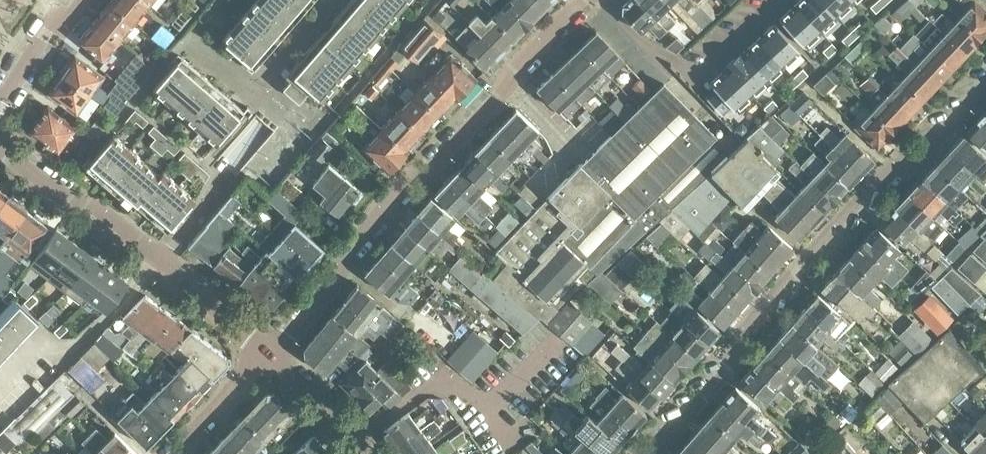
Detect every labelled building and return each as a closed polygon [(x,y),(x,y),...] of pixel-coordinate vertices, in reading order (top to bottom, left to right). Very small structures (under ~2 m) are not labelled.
[(111,2),(136,23),(151,5),(146,0),(112,0),(111,2)] [(190,0),(182,10),(171,23),(180,30),(198,7),(190,0)] [(235,51),(255,68),(314,0),(257,0),(223,38),(222,40),(235,51)] [(341,77),(407,0),(351,0),(290,71),(286,67),(281,73),(286,77),(287,77),(290,80),(290,79),(291,80),(284,88),(300,102),(311,90),(322,99),(341,77)] [(491,16),(515,40),(529,25),(503,0),(488,0),(491,3),(498,9),(491,16)] [(529,25),(543,11),(532,0),(503,0),(529,25)] [(543,11),(554,0),(532,0),(543,11)] [(667,29),(640,0),(629,0),(623,6),(622,12),(623,12),(641,31),(651,38),(655,34),(659,38),(667,29)] [(667,29),(675,21),(665,9),(670,4),(666,0),(640,0),(667,29)] [(670,4),(696,33),(711,20),(692,0),(666,0),(670,4)] [(711,20),(715,16),(714,8),(707,0),(692,0),(711,20)] [(796,4),(822,31),(838,17),(822,0),(800,0),(796,4)] [(838,17),(853,2),(851,0),(822,0),(838,17)] [(881,0),(877,0),(870,6),(876,12),(885,4),(881,0)] [(918,7),(910,0),(907,0),(892,14),(901,22),(905,19),(913,12),(922,20),(926,15),(918,7)] [(973,0),(959,0),(958,1),(967,9),(959,17),(981,37),(985,32),(985,12),(973,0)] [(111,2),(95,21),(121,42),(136,23),(111,2)] [(779,18),(806,47),(807,46),(806,46),(822,31),(796,4),(781,18),(780,18),(779,18)] [(436,11),(432,16),(443,25),(447,21),(436,11)] [(469,22),(501,54),(515,40),(491,16),(485,23),(477,14),(469,22)] [(934,22),(965,54),(981,37),(959,17),(953,24),(942,14),(934,22)] [(894,27),(883,15),(874,24),(885,36),(894,27)] [(213,17),(207,25),(215,31),(221,24),(213,17)] [(424,17),(399,47),(400,48),(407,54),(416,63),(430,47),(442,33),(424,17)] [(916,35),(951,69),(965,54),(934,22),(930,19),(916,35)] [(105,61),(121,42),(95,21),(80,39),(105,61)] [(501,54),(469,22),(466,26),(468,27),(457,38),(487,68),(501,54)] [(774,24),(759,38),(784,66),(800,52),(801,51),(775,22),(774,23),(774,24)] [(851,31),(856,37),(865,29),(859,23),(851,31)] [(175,35),(161,24),(150,36),(164,48),(175,35)] [(617,70),(625,62),(625,61),(596,31),(581,46),(611,76),(617,70)] [(658,42),(666,47),(675,52),(683,44),(675,36),(669,31),(658,42)] [(856,37),(851,31),(842,39),(847,45),(856,37)] [(937,84),(943,77),(951,69),(916,35),(914,33),(900,48),(937,84)] [(768,81),(772,77),(784,66),(759,38),(743,52),(742,51),(742,52),(768,81)] [(871,52),(861,41),(845,56),(855,67),(871,52)] [(832,42),(823,51),(828,57),(837,48),(832,42)] [(567,60),(584,77),(596,90),(611,76),(581,46),(567,60)] [(923,99),(937,84),(900,48),(897,46),(889,54),(907,72),(901,78),(923,99)] [(141,52),(138,56),(154,69),(169,51),(165,48),(157,58),(150,52),(146,56),(141,52)] [(400,48),(391,57),(398,63),(407,54),(400,48)] [(726,66),(736,77),(752,95),(768,81),(742,52),(726,66)] [(444,60),(438,54),(431,60),(438,67),(431,75),(455,98),(457,100),(477,79),(450,54),(444,60)] [(91,94),(104,76),(76,55),(63,74),(91,94)] [(154,69),(138,56),(117,81),(123,86),(132,94),(136,89),(154,69)] [(182,56),(153,89),(217,143),(228,130),(233,133),(245,119),(253,111),(247,106),(244,110),(182,56)] [(385,65),(392,71),(398,63),(391,57),(385,65)] [(596,90),(584,77),(567,60),(553,73),(581,104),(596,90)] [(392,71),(385,65),(371,80),(374,83),(381,89),(389,80),(386,78),(392,71)] [(731,105),(736,111),(737,110),(752,95),(736,77),(726,66),(726,67),(726,68),(711,82),(711,81),(710,82),(715,88),(707,95),(706,95),(705,96),(722,114),(723,113),(731,105)] [(799,82),(805,77),(808,74),(802,68),(794,76),(799,82)] [(581,104),(553,73),(537,88),(566,118),(581,104)] [(835,83),(826,73),(814,85),(823,94),(835,83)] [(63,74),(49,93),(77,114),(91,94),(63,74)] [(886,95),(908,115),(923,99),(901,78),(892,87),(884,79),(880,83),(870,74),(867,77),(879,88),(886,95)] [(431,75),(415,92),(439,115),(455,98),(431,75)] [(794,76),(793,77),(785,85),(790,91),(799,82),(794,76)] [(879,88),(867,77),(859,85),(871,96),(879,88)] [(642,96),(649,88),(640,78),(632,86),(642,96)] [(125,103),(132,94),(123,86),(117,81),(108,94),(111,96),(104,106),(116,115),(125,103)] [(610,193),(617,201),(632,217),(643,206),(649,212),(673,189),(667,182),(713,137),(715,135),(664,83),(654,93),(633,113),(626,120),(612,135),(583,165),(610,193)] [(372,85),(364,93),(371,100),(379,92),(372,85)] [(406,101),(398,110),(422,133),(439,115),(415,92),(407,86),(399,94),(406,101)] [(790,104),(790,105),(801,115),(814,103),(812,101),(806,93),(804,91),(790,104)] [(893,131),(908,115),(886,95),(871,111),(893,131)] [(626,120),(633,113),(618,97),(610,105),(626,120)] [(778,105),(773,99),(764,108),(769,114),(778,105)] [(368,141),(362,148),(389,173),(409,152),(406,149),(382,127),(381,128),(356,105),(346,115),(331,131),(336,135),(349,119),(363,132),(361,135),(368,141)] [(782,112),(781,114),(792,125),(801,115),(790,105),(782,112)] [(32,130),(58,150),(75,128),(49,109),(40,120),(37,119),(33,124),(35,127),(32,130)] [(539,131),(526,117),(516,109),(503,122),(535,151),(546,162),(550,157),(539,147),(541,144),(534,138),(539,131)] [(148,121),(135,110),(124,122),(131,127),(136,121),(143,127),(148,121)] [(422,133),(398,110),(382,127),(406,149),(422,133)] [(878,147),(893,131),(871,111),(857,126),(878,147)] [(711,171),(739,201),(746,209),(762,192),(769,185),(775,178),(782,170),(776,164),(782,158),(779,156),(785,150),(771,136),(781,126),(771,115),(770,115),(770,114),(769,115),(769,116),(761,123),(760,122),(759,123),(760,124),(752,132),(751,131),(750,132),(751,132),(742,140),(743,141),(729,154),(711,171)] [(967,131),(985,149),(985,121),(981,116),(967,131)] [(503,122),(490,137),(513,158),(518,153),(526,161),(535,151),(503,122)] [(103,130),(95,123),(90,130),(98,136),(103,130)] [(167,137),(154,126),(149,132),(156,138),(150,144),(156,149),(167,137)] [(828,126),(821,133),(862,172),(874,159),(846,132),(840,137),(828,126)] [(96,137),(89,131),(84,137),(92,143),(96,137)] [(327,132),(311,150),(322,160),(338,141),(327,132)] [(816,144),(831,158),(826,163),(850,185),(862,172),(821,133),(820,135),(822,137),(816,144)] [(137,205),(149,215),(167,231),(196,199),(163,171),(160,174),(114,134),(86,167),(131,206),(127,211),(137,219),(141,213),(134,207),(137,205)] [(949,150),(985,185),(985,156),(963,135),(949,150)] [(167,148),(175,154),(180,148),(167,137),(156,149),(162,154),(167,148)] [(513,158),(490,137),(477,150),(510,182),(517,175),(507,164),(513,158)] [(713,137),(667,182),(673,189),(649,212),(643,206),(632,217),(617,201),(610,193),(583,165),(581,164),(537,210),(536,211),(531,216),(527,220),(522,225),(495,253),(507,263),(493,279),(509,292),(539,319),(541,317),(547,322),(570,300),(576,295),(590,283),(603,271),(659,221),(671,209),(711,171),(729,154),(713,137)] [(510,182),(477,150),(463,165),(498,198),(503,192),(502,191),(510,182)] [(936,165),(962,189),(968,182),(983,197),(985,194),(985,185),(949,150),(936,165)] [(181,171),(187,176),(197,163),(185,152),(179,158),(187,165),(181,171)] [(814,152),(802,164),(838,198),(850,185),(826,163),(814,152)] [(807,183),(801,190),(825,212),(838,198),(802,164),(797,160),(789,168),(807,183)] [(198,175),(205,181),(210,174),(197,163),(187,176),(193,181),(198,175)] [(325,194),(321,200),(339,215),(351,200),(355,204),(364,193),(359,189),(359,188),(329,164),(313,184),(325,194)] [(498,198),(463,165),(449,179),(487,214),(494,208),(491,205),(498,198)] [(969,196),(962,189),(936,165),(922,179),(956,210),(969,196)] [(690,227),(699,234),(710,222),(715,217),(721,210),(722,209),(727,203),(732,207),(739,201),(711,171),(671,209),(690,227)] [(248,194),(256,185),(247,178),(240,187),(248,194)] [(775,178),(769,185),(812,225),(825,212),(801,190),(795,196),(785,184),(775,178)] [(276,189),(291,202),(299,192),(285,179),(276,189)] [(487,214),(449,179),(434,195),(458,216),(464,210),(479,223),(487,214)] [(922,179),(909,193),(937,220),(941,215),(955,227),(963,218),(956,210),(922,179)] [(799,239),(812,225),(769,185),(762,192),(781,209),(775,216),(799,239)] [(295,206),(291,202),(276,189),(268,198),(284,210),(295,206)] [(945,227),(937,220),(909,193),(895,208),(927,238),(932,242),(945,227)] [(7,237),(27,210),(18,204),(20,201),(12,196),(10,198),(8,196),(0,206),(0,232),(7,237)] [(423,208),(418,213),(459,249),(461,246),(456,241),(466,229),(431,199),(429,201),(427,202),(423,206),(423,208)] [(527,220),(531,216),(536,211),(525,200),(517,210),(527,220)] [(230,204),(225,201),(218,209),(223,213),(230,204)] [(727,203),(722,209),(726,213),(732,207),(727,203)] [(905,245),(912,238),(925,250),(932,242),(927,238),(895,208),(882,222),(905,245)] [(239,225),(223,213),(218,209),(205,224),(206,225),(188,246),(209,262),(239,225)] [(679,238),(690,227),(671,209),(659,221),(661,223),(674,234),(679,238)] [(3,295),(9,288),(14,282),(26,265),(20,261),(48,225),(47,221),(36,213),(34,215),(27,210),(7,237),(8,238),(1,247),(0,250),(0,292),(3,295)] [(455,254),(459,249),(418,213),(405,228),(438,258),(447,248),(455,254)] [(498,226),(508,235),(520,222),(510,213),(498,226)] [(267,225),(271,229),(274,232),(310,263),(324,248),(295,223),(288,217),(282,224),(274,217),(267,225)] [(753,218),(744,228),(781,259),(792,247),(767,225),(764,229),(753,218)] [(976,228),(982,234),(985,231),(985,218),(976,228)] [(710,222),(699,234),(706,241),(711,245),(720,253),(725,248),(716,240),(722,232),(710,222)] [(661,247),(674,234),(661,223),(648,235),(661,247)] [(957,240),(959,242),(965,248),(967,249),(983,236),(971,226),(957,240)] [(396,238),(392,243),(426,271),(438,258),(405,228),(403,230),(400,232),(397,235),(396,238)] [(733,241),(735,243),(769,273),(781,259),(744,228),(733,241)] [(876,228),(862,243),(901,278),(909,269),(896,258),(901,251),(876,228)] [(75,242),(57,229),(30,265),(48,279),(75,242)] [(310,263),(274,232),(271,229),(259,244),(266,250),(266,249),(298,277),(310,263)] [(482,233),(488,239),(497,247),(502,242),(493,234),(490,237),(484,231),(482,233)] [(720,253),(711,245),(706,241),(699,234),(697,236),(705,243),(698,251),(709,261),(711,260),(725,273),(721,278),(746,300),(758,287),(724,256),(720,253)] [(985,238),(974,251),(985,261),(985,239),(985,238)] [(92,255),(75,242),(48,279),(56,285),(65,291),(92,255)] [(957,257),(965,248),(959,242),(951,250),(957,257)] [(433,278),(426,271),(392,243),(387,249),(384,250),(381,254),(380,257),(379,258),(404,279),(410,272),(417,278),(422,289),(433,278)] [(735,243),(729,251),(724,256),(758,287),(769,273),(735,243)] [(862,243),(849,258),(877,283),(883,276),(893,286),(901,278),(862,243)] [(247,257),(254,263),(255,262),(286,290),(298,277),(266,249),(266,250),(261,255),(248,244),(242,252),(247,257)] [(231,278),(238,284),(251,267),(254,263),(247,257),(245,260),(229,248),(226,253),(225,252),(214,266),(231,278)] [(631,277),(647,264),(631,250),(616,263),(631,277)] [(947,270),(949,268),(954,261),(943,251),(936,260),(947,270)] [(959,268),(977,284),(985,292),(985,266),(972,253),(959,268)] [(452,270),(472,287),(485,271),(465,254),(452,270)] [(92,255),(65,291),(83,305),(89,297),(88,296),(109,268),(92,255)] [(404,279),(379,258),(365,274),(397,301),(411,302),(420,293),(404,279)] [(871,290),(877,283),(849,258),(836,273),(874,307),(882,299),(871,290)] [(251,267),(238,284),(267,305),(273,305),(286,290),(255,262),(254,263),(251,267)] [(616,263),(606,273),(617,284),(620,287),(631,277),(616,263)] [(128,281),(109,268),(88,296),(89,297),(107,310),(128,281)] [(702,268),(695,278),(735,313),(746,300),(721,278),(718,282),(702,268)] [(953,268),(943,275),(969,303),(980,292),(953,268)] [(703,298),(698,304),(723,326),(735,313),(695,278),(686,270),(680,278),(703,298)] [(472,287),(496,308),(509,292),(493,279),(485,271),(472,287)] [(617,284),(606,273),(603,271),(590,283),(605,297),(617,284)] [(836,273),(822,288),(848,313),(860,323),(867,315),(871,320),(879,311),(874,307),(836,273)] [(969,303),(943,275),(931,286),(957,314),(969,303)] [(607,300),(605,297),(590,283),(576,295),(584,302),(591,295),(602,305),(607,300)] [(345,299),(390,337),(402,322),(382,306),(383,305),(360,286),(358,284),(345,299)] [(919,296),(908,286),(901,294),(912,303),(919,296)] [(8,303),(13,297),(16,294),(11,289),(2,297),(8,303)] [(659,300),(672,310),(709,343),(720,330),(683,297),(676,291),(670,298),(664,294),(659,300)] [(524,332),(539,319),(509,292),(496,308),(524,332)] [(33,293),(24,302),(30,307),(38,299),(33,293)] [(817,294),(804,309),(843,343),(849,335),(836,324),(842,317),(817,294)] [(111,327),(104,334),(121,346),(161,306),(146,295),(123,317),(132,324),(126,332),(124,331),(121,334),(111,327)] [(938,329),(950,317),(929,296),(917,308),(938,329)] [(24,337),(38,322),(39,321),(21,304),(14,298),(0,312),(0,315),(24,337)] [(392,338),(390,337),(345,299),(333,314),(358,335),(363,329),(376,339),(377,338),(381,332),(391,339),(392,338)] [(572,344),(585,356),(605,333),(592,322),(594,320),(570,300),(547,322),(572,344)] [(125,350),(136,358),(143,351),(139,348),(150,336),(154,340),(176,317),(161,306),(121,346),(125,350)] [(804,309),(791,323),(817,346),(823,339),(832,347),(840,353),(846,346),(843,343),(804,309)] [(660,323),(698,356),(709,343),(672,310),(660,323)] [(46,311),(39,317),(47,325),(54,319),(46,311)] [(917,357),(935,340),(906,312),(890,329),(901,340),(905,345),(917,357)] [(352,361),(355,358),(356,359),(370,344),(358,335),(333,314),(318,333),(352,361)] [(9,352),(15,346),(24,337),(0,315),(0,343),(9,352)] [(171,353),(178,345),(177,344),(192,329),(176,317),(154,340),(155,340),(145,352),(143,351),(136,358),(137,359),(144,352),(146,355),(149,352),(154,357),(163,346),(171,353)] [(645,334),(686,369),(698,356),(660,323),(656,321),(645,334)] [(63,322),(54,331),(60,336),(68,328),(63,322)] [(791,323),(779,338),(831,386),(839,377),(829,367),(819,359),(825,353),(817,346),(791,323)] [(177,344),(178,345),(182,348),(183,348),(214,378),(228,364),(227,356),(191,329),(192,329),(177,344)] [(447,360),(472,381),(498,351),(474,329),(447,360)] [(927,422),(935,416),(973,383),(971,381),(980,373),(981,375),(985,370),(950,329),(929,348),(888,382),(927,422)] [(500,337),(509,345),(515,339),(506,330),(501,336),(500,337)] [(352,361),(318,333),(305,349),(304,349),(304,356),(326,373),(336,361),(345,368),(348,365),(352,361)] [(104,334),(93,345),(110,360),(113,358),(117,361),(125,350),(121,346),(104,334)] [(634,346),(650,362),(674,383),(686,369),(645,334),(634,346)] [(831,386),(779,338),(766,352),(804,387),(810,380),(824,393),(831,386)] [(889,352),(893,356),(903,366),(914,356),(904,346),(905,345),(901,340),(889,352)] [(9,352),(0,343),(0,362),(9,352)] [(621,360),(663,395),(674,383),(650,362),(646,367),(634,355),(620,343),(618,345),(612,352),(621,360)] [(93,345),(83,356),(99,372),(100,370),(110,360),(93,345)] [(201,392),(214,378),(183,348),(182,348),(176,355),(184,364),(179,371),(200,393),(201,392)] [(804,387),(766,352),(753,367),(793,403),(801,394),(800,393),(804,387)] [(83,356),(70,370),(93,392),(107,379),(100,370),(99,372),(83,356)] [(377,371),(365,359),(342,382),(356,397),(381,375),(386,379),(398,368),(389,360),(377,371)] [(632,381),(627,386),(626,387),(651,409),(663,395),(621,360),(616,367),(632,381)] [(870,370),(885,384),(898,368),(888,360),(883,366),(878,361),(870,370)] [(163,362),(153,372),(188,406),(200,393),(179,371),(177,372),(163,362)] [(793,403),(753,367),(741,381),(765,404),(772,396),(787,410),(793,403)] [(383,398),(389,405),(401,396),(412,387),(402,376),(404,374),(398,368),(386,379),(381,375),(356,397),(370,411),(383,398)] [(584,373),(582,371),(579,368),(573,375),(578,380),(584,373)] [(873,397),(885,384),(870,370),(859,383),(873,397)] [(175,419),(188,406),(153,372),(151,374),(153,377),(149,382),(157,391),(152,397),(175,419)] [(578,380),(573,375),(571,377),(568,374),(562,381),(565,384),(560,390),(565,394),(578,380)] [(5,430),(16,442),(21,447),(35,433),(48,420),(62,406),(73,395),(57,378),(18,417),(5,430)] [(607,385),(597,396),(634,428),(646,415),(622,393),(617,398),(610,393),(613,390),(607,385)] [(985,394),(977,385),(970,391),(979,400),(985,394)] [(755,418),(762,411),(735,387),(722,402),(765,439),(772,431),(755,418)] [(890,387),(876,401),(891,415),(904,402),(890,387)] [(133,391),(127,398),(126,399),(161,433),(175,419),(152,397),(146,403),(133,391)] [(69,414),(71,416),(85,402),(75,392),(73,395),(62,406),(69,414)] [(258,402),(290,433),(301,420),(293,412),(294,411),(275,392),(268,392),(258,402)] [(148,447),(161,433),(126,399),(127,398),(122,394),(114,401),(119,406),(112,413),(148,447)] [(620,443),(634,428),(597,396),(588,407),(601,417),(597,422),(620,443)] [(442,399),(430,398),(441,413),(449,407),(448,406),(442,399)] [(271,435),(279,443),(290,433),(258,402),(244,417),(267,439),(271,435)] [(722,402),(710,416),(737,440),(742,434),(757,447),(765,439),(722,402)] [(886,411),(876,402),(862,413),(872,424),(886,411)] [(849,403),(837,415),(845,422),(848,425),(848,424),(860,412),(849,403)] [(568,405),(560,415),(568,421),(576,411),(568,405)] [(62,406),(48,420),(55,427),(69,414),(62,406)] [(414,419),(408,412),(384,431),(396,447),(434,419),(427,409),(414,419)] [(943,409),(937,415),(942,420),(948,414),(943,409)] [(573,427),(568,421),(560,415),(555,411),(550,417),(553,421),(551,424),(559,431),(567,439),(563,443),(575,453),(605,453),(573,427)] [(867,420),(860,412),(848,424),(856,432),(867,420)] [(974,426),(976,427),(984,435),(985,437),(985,413),(974,426)] [(573,427),(605,453),(610,453),(620,443),(597,422),(588,415),(579,425),(576,423),(573,427)] [(827,426),(834,433),(845,422),(837,415),(827,426)] [(725,453),(741,453),(731,445),(737,440),(710,416),(697,429),(724,453),(725,453)] [(244,417),(231,430),(256,453),(267,453),(260,447),(267,439),(244,417)] [(396,447),(401,453),(418,453),(433,443),(430,439),(442,430),(434,419),(396,447)] [(48,420),(35,433),(42,440),(55,427),(48,420)] [(90,435),(110,453),(137,453),(116,433),(110,440),(98,427),(93,422),(85,430),(90,435)] [(848,424),(848,425),(837,436),(838,437),(847,447),(854,453),(866,442),(856,432),(848,424)] [(804,439),(815,449),(828,435),(818,425),(804,439)] [(974,453),(985,453),(985,437),(984,435),(976,427),(962,442),(974,453)] [(458,448),(467,441),(465,437),(463,429),(449,439),(448,438),(436,447),(433,443),(418,453),(450,453),(458,448)] [(684,444),(696,453),(724,453),(697,429),(684,444)] [(3,448),(7,451),(16,442),(5,430),(0,436),(0,445),(3,448)] [(231,430),(216,446),(225,453),(256,453),(231,430)] [(90,435),(82,442),(95,453),(110,453),(90,435)] [(313,435),(296,451),(292,453),(330,453),(313,435)] [(824,450),(828,453),(839,453),(847,447),(838,437),(824,450)] [(799,443),(789,453),(807,453),(809,452),(799,443)] [(675,453),(696,453),(684,444),(675,453)] [(943,444),(933,453),(953,453),(943,444)] [(216,446),(209,453),(225,453),(216,446)] [(555,446),(548,453),(564,453),(555,446)]
